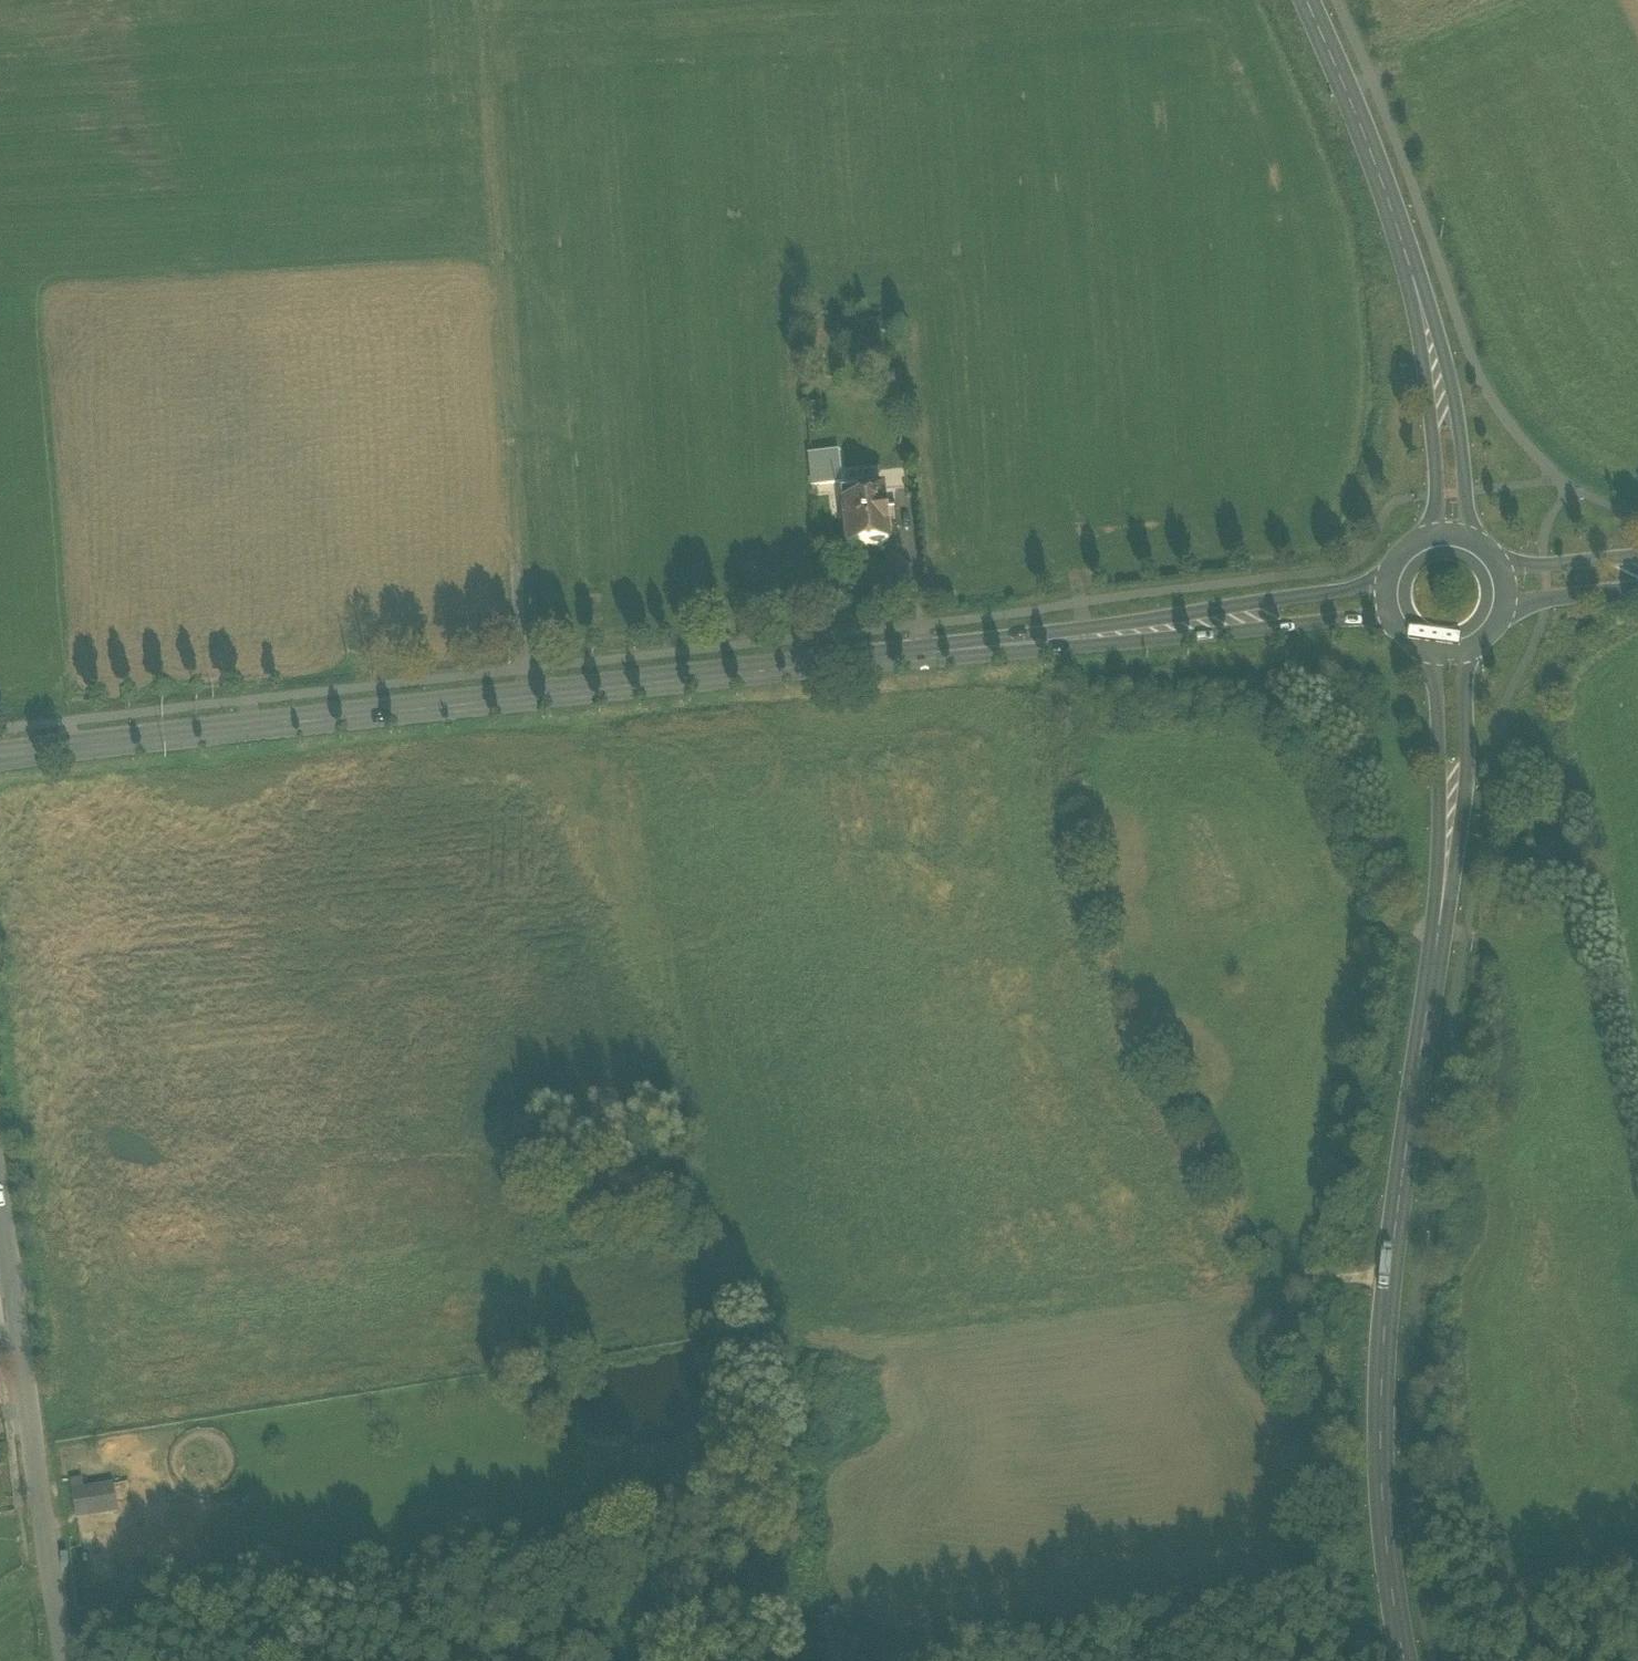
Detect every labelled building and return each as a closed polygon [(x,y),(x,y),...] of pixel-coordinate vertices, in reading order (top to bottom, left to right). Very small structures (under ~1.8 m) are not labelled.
[(837,466),(836,455),(823,457),(824,467),(837,466)] [(810,458),(813,486),(839,484),(837,466),(824,467),(823,457),(810,458)] [(848,549),(869,547),(871,549),(875,550),(880,550),(883,547),(885,545),(887,545),(888,545),(888,541),(894,540),(893,529),(898,528),(895,507),(884,508),(882,490),(842,495),(848,549)] [(113,1484),(70,1491),(75,1520),(118,1514),(113,1484)]
